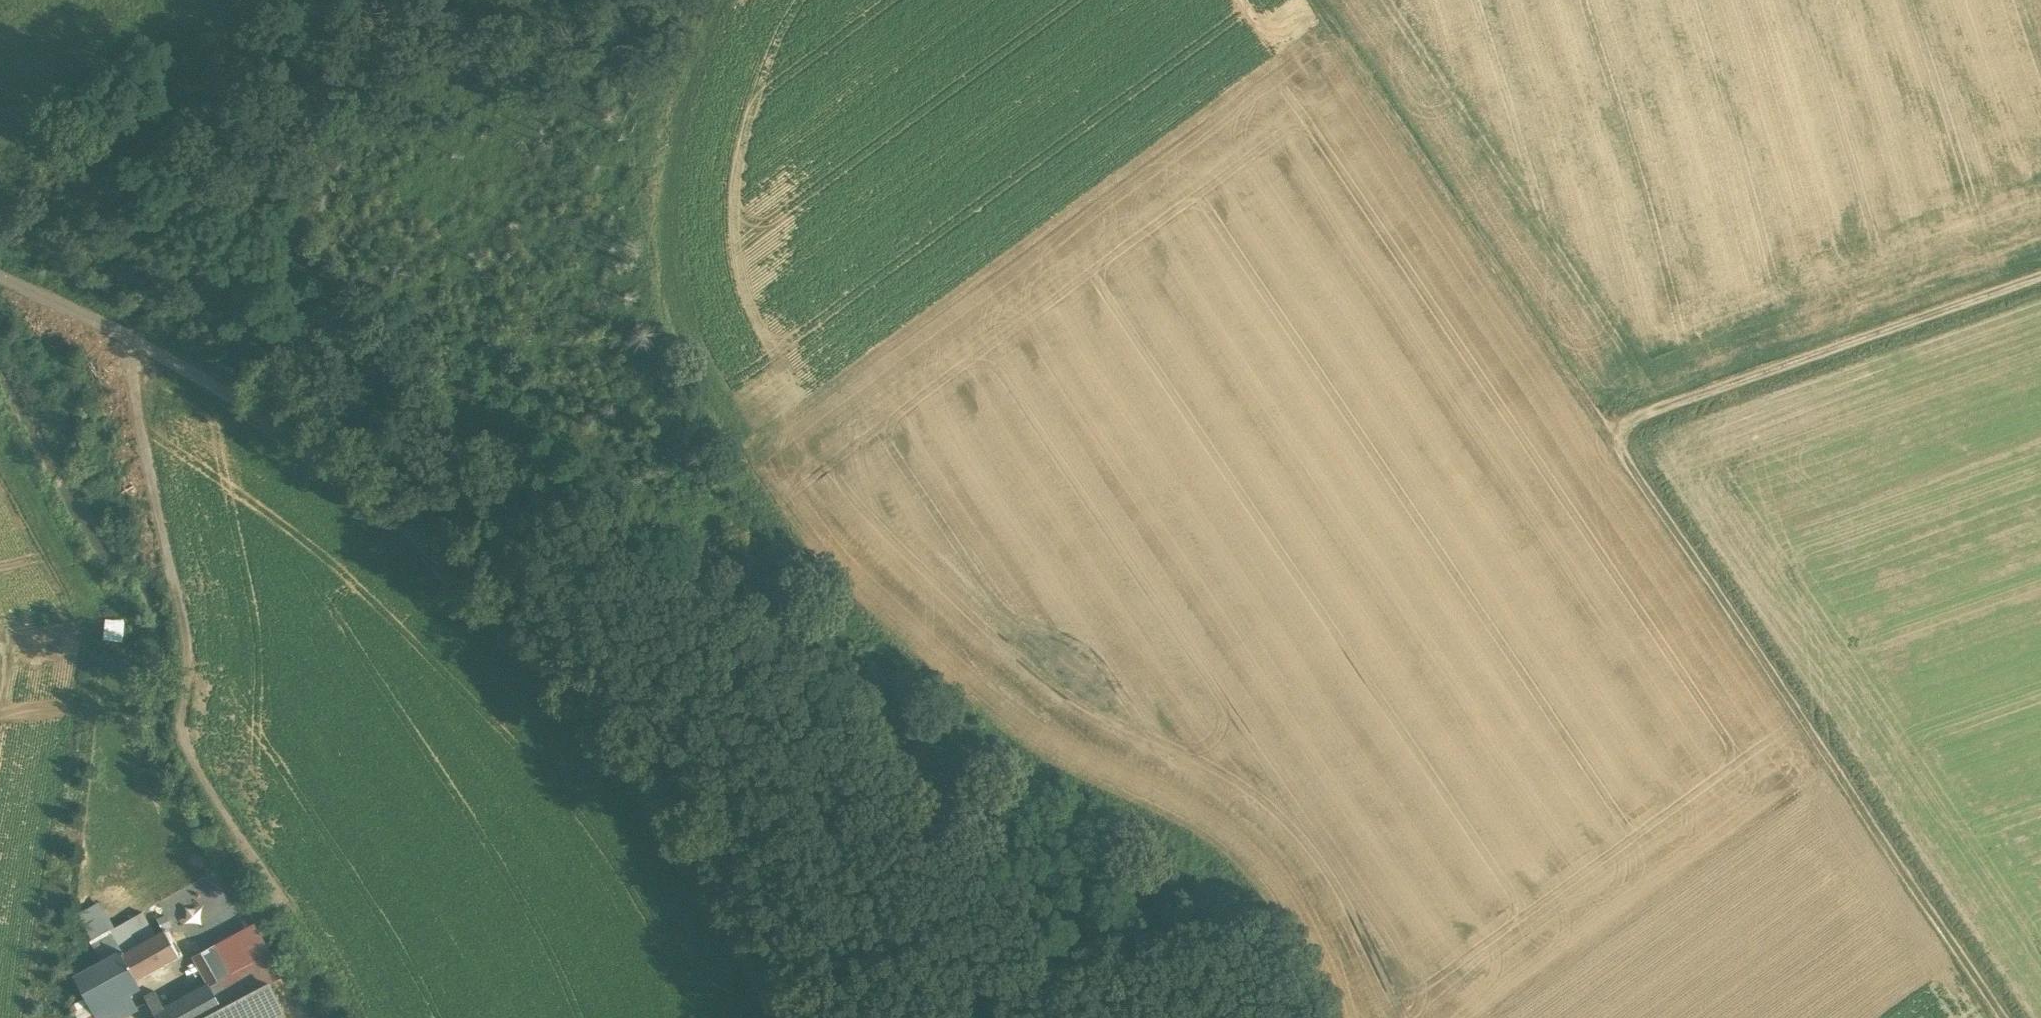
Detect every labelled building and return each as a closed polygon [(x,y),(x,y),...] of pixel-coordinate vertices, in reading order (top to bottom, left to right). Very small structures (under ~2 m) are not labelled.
[(101,638),(120,640),(122,618),(103,616),(101,638)] [(93,941),(114,930),(99,904),(79,916),(93,941)] [(137,948),(155,938),(142,914),(123,925),(137,948)] [(121,953),(122,956),(137,948),(123,925),(114,930),(93,941),(91,943),(102,963),(121,953)] [(209,986),(222,1010),(284,976),(254,927),(251,925),(192,958),(209,986)] [(155,938),(122,956),(135,979),(177,956),(165,933),(155,938)] [(102,963),(73,979),(85,1000),(95,1017),(129,1017),(139,1013),(131,998),(140,994),(135,984),(137,983),(135,979),(122,956),(121,953),(102,963)] [(283,1013),(269,985),(208,1017),(274,1017),(283,1013)] [(154,1017),(207,1017),(222,1010),(209,986),(164,1012),(155,994),(144,1000),(154,1017)] [(85,1000),(73,1007),(79,1017),(95,1017),(85,1000)]
